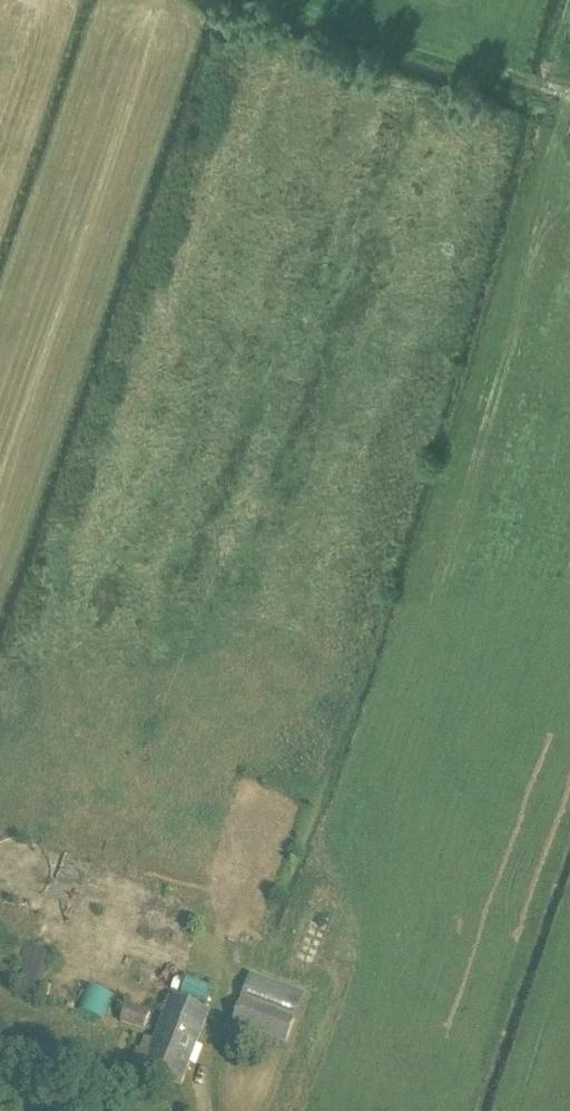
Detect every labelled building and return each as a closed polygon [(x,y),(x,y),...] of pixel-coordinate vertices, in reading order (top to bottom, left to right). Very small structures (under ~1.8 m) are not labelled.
[(12,982),(18,985),(14,998),(36,1006),(50,964),(59,967),(62,958),(53,955),(25,945),(12,982)] [(250,975),(246,986),(232,1024),(286,1044),(301,1006),(305,995),(250,975)] [(140,1051),(136,1050),(129,1071),(179,1091),(209,1015),(169,999),(152,1042),(145,1039),(140,1051)] [(120,1024),(130,1028),(130,1027),(144,1032),(151,1013),(127,1004),(120,1024)]
